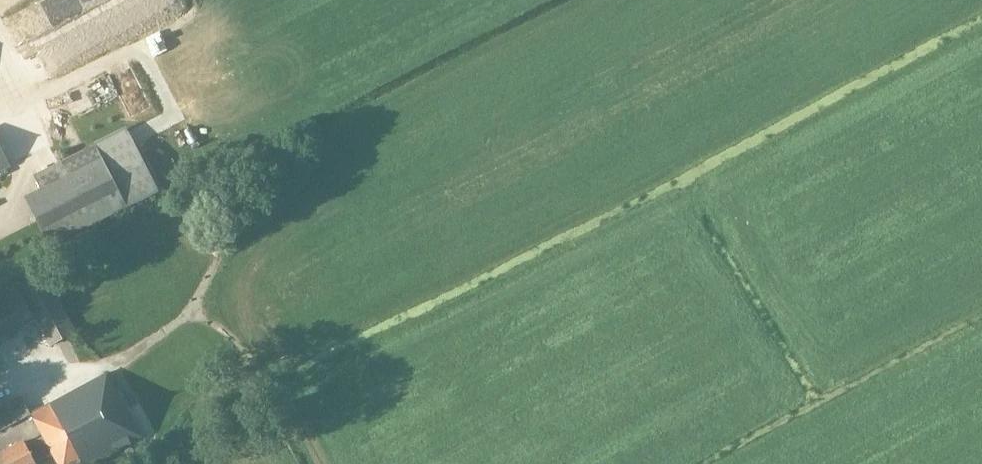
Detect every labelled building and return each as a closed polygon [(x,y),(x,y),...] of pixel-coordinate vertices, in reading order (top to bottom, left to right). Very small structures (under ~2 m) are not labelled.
[(44,50),(24,59),(32,78),(52,69),(44,50)] [(44,192),(27,200),(50,245),(158,191),(128,130),(36,177),(44,192)] [(10,165),(0,145),(0,170),(10,165)] [(45,275),(19,288),(51,347),(76,333),(45,275)] [(0,295),(0,338),(33,320),(16,286),(0,295)] [(0,409),(0,432),(1,434),(32,417),(43,437),(26,446),(24,442),(0,455),(0,463),(35,463),(52,455),(57,463),(94,463),(142,438),(107,374),(30,415),(21,398),(0,409)]
